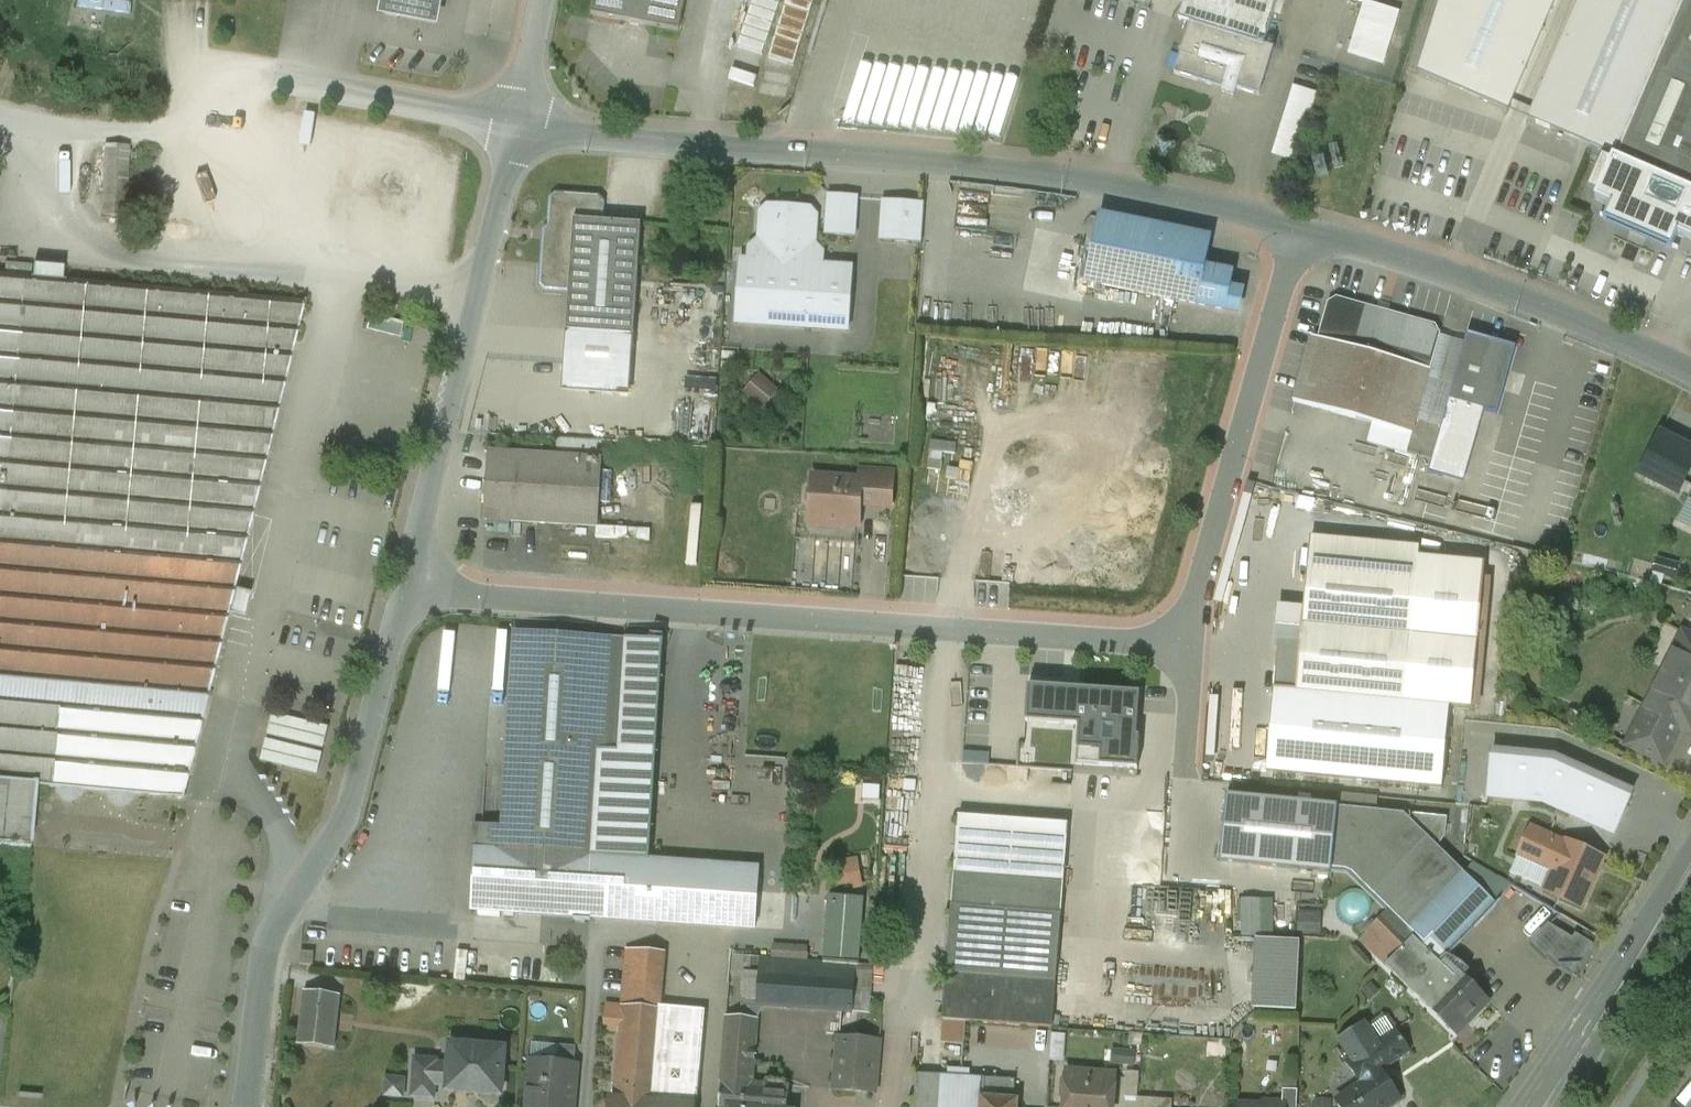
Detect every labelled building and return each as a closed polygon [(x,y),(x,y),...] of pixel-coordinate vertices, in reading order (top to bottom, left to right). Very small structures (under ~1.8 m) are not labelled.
[(378,20),(442,32),(448,0),(382,0),(378,20)] [(592,15),(679,32),(685,0),(595,0),(592,15)] [(1179,20),(1190,24),(1264,47),(1265,46),(1279,0),(1185,0),(1179,20)] [(1409,9),(1379,0),(1372,0),(1355,53),(1392,64),(1409,9)] [(1418,73),(1432,79),(1508,112),(1534,52),(1556,0),(1441,0),(1418,73)] [(1528,120),(1613,156),(1618,158),(1686,0),(1580,0),(1528,120)] [(1618,158),(1690,189),(1690,0),(1686,0),(1618,158)] [(1264,47),(1190,24),(1174,74),(1223,89),(1221,93),(1235,97),(1237,89),(1260,96),(1275,49),(1265,46),(1264,47)] [(1302,161),(1323,91),(1299,83),(1278,153),(1302,161)] [(127,148),(109,147),(107,202),(125,203),(127,148)] [(1618,158),(1613,156),(1611,162),(1602,158),(1588,191),(1596,194),(1594,199),(1610,206),(1608,211),(1676,241),(1678,235),(1690,241),(1690,189),(1618,158)] [(833,234),(865,235),(865,193),(833,193),(833,234)] [(598,200),(558,197),(554,200),(551,240),(547,240),(544,283),(547,287),(570,288),(574,220),(600,222),(601,203),(598,200)] [(888,240),(931,240),(931,199),(888,199),(888,240)] [(107,202),(104,202),(103,215),(124,216),(125,203),(107,202)] [(810,208),(769,206),(761,212),(760,239),(749,248),(748,262),(740,261),(736,323),(848,330),(853,269),(823,267),(824,253),(815,243),(816,215),(810,208)] [(1210,238),(1100,216),(1087,282),(1175,300),(1182,264),(1204,268),(1210,238)] [(600,222),(574,220),(570,288),(567,332),(634,336),(642,225),(600,222)] [(1204,268),(1182,264),(1175,300),(1238,313),(1243,291),(1229,289),(1232,273),(1204,268)] [(30,846),(36,786),(52,788),(52,787),(58,788),(58,793),(63,800),(73,801),(80,795),(80,790),(108,792),(108,797),(114,804),(123,805),(130,799),(131,794),(136,795),(182,799),(304,302),(0,275),(0,843),(30,846)] [(1436,326),(1337,298),(1328,303),(1318,338),(1312,336),(1293,402),(1373,424),(1412,435),(1441,334),(1436,326)] [(1515,348),(1468,335),(1449,400),(1497,414),(1515,348)] [(751,390),(771,406),(785,389),(765,373),(751,390)] [(1412,435),(1373,424),(1368,442),(1407,453),(1412,435)] [(1660,434),(1639,475),(1678,494),(1690,469),(1690,450),(1660,434)] [(932,489),(959,490),(961,441),(933,440),(932,489)] [(602,459),(489,452),(485,520),(598,527),(602,459)] [(893,472),(861,470),(860,481),(862,481),(860,504),(891,506),(893,472)] [(860,481),(813,478),(810,515),(830,516),(837,524),(859,525),(860,504),(862,481),(860,481)] [(1304,613),(1279,611),(1276,644),(1301,646),(1303,626),(1304,613)] [(1303,626),(1301,646),(1296,692),(1406,702),(1412,636),(1303,626)] [(625,639),(515,632),(509,741),(596,747),(596,749),(618,750),(618,749),(625,639)] [(1683,633),(1637,725),(1673,743),(1680,729),(1690,735),(1690,637),(1683,633)] [(1141,694),(1029,686),(1026,723),(1079,726),(1077,749),(1101,751),(1100,767),(1138,770),(1140,738),(1137,738),(1141,694)] [(267,760),(324,774),(336,726),(279,711),(267,760)] [(1447,732),(1273,716),(1267,773),(1441,791),(1447,732)] [(1673,743),(1637,725),(1627,745),(1663,763),(1673,743)] [(596,747),(509,741),(503,829),(501,852),(589,857),(596,749),(596,747)] [(618,750),(596,749),(589,857),(611,858),(650,861),(657,753),(656,753),(656,752),(618,749),(618,750)] [(1556,759),(1494,754),(1488,799),(1543,804),(1614,835),(1633,794),(1556,759)] [(1338,807),(1227,796),(1220,862),(1270,867),(1332,873),(1332,872),(1338,807)] [(1404,814),(1338,807),(1332,872),(1347,873),(1387,912),(1407,932),(1464,872),(1438,847),(1445,835),(1447,817),(1404,813),(1404,814)] [(958,816),(955,862),(951,906),(1061,914),(1068,824),(958,816)] [(589,857),(501,852),(503,829),(482,827),(480,850),(477,850),(474,910),(574,916),(574,919),(591,920),(591,917),(607,918),(611,858),(589,857)] [(1603,859),(1567,843),(1565,845),(1531,830),(1520,856),(1521,857),(1522,855),(1555,869),(1545,891),(1581,907),(1603,859)] [(840,857),(842,886),(869,884),(867,855),(840,857)] [(760,869),(651,861),(650,861),(611,858),(607,918),(756,928),(760,869)] [(1464,872),(1407,932),(1387,912),(1360,940),(1387,966),(1386,966),(1428,1005),(1427,1006),(1455,1032),(1458,1035),(1489,1003),(1486,1000),(1487,999),(1456,970),(1452,974),(1439,963),(1496,904),(1464,872)] [(1061,914),(951,906),(946,972),(1056,980),(1061,914)] [(1574,939),(1550,925),(1535,942),(1546,952),(1548,950),(1558,959),(1560,957),(1571,966),(1577,956),(1580,958),(1587,947),(1574,939)] [(1300,943),(1258,940),(1254,1008),(1296,1010),(1300,943)] [(662,953),(629,949),(624,992),(658,995),(662,953)] [(314,953),(301,952),(300,965),(313,966),(314,953)] [(872,966),(750,957),(749,972),(745,972),(743,995),(747,995),(747,1000),(757,1001),(757,1005),(851,1012),(869,1013),(872,966)] [(1056,980),(946,972),(942,1020),(1052,1028),(1056,980)] [(301,987),(290,986),(288,1003),(299,1004),(301,987)] [(340,997),(305,992),(299,1045),(334,1049),(340,997)] [(658,995),(624,992),(617,1072),(657,1076),(663,1010),(660,1010),(662,996),(658,995)] [(743,999),(731,998),(730,1013),(742,1014),(743,999)] [(702,1013),(663,1010),(657,1076),(655,1103),(694,1106),(702,1013)] [(869,1013),(851,1012),(849,1038),(879,1041),(881,1026),(869,1025),(869,1013)] [(752,1083),(757,1020),(727,1017),(721,1082),(719,1106),(785,1106),(787,1086),(752,1083)] [(1365,1023),(1339,1040),(1351,1059),(1347,1062),(1361,1083),(1381,1070),(1382,1071),(1410,1052),(1395,1029),(1377,1041),(1365,1023)] [(849,1038),(840,1037),(835,1090),(874,1094),(879,1041),(849,1038)] [(505,1049),(451,1045),(451,1047),(450,1065),(448,1087),(448,1091),(467,1093),(466,1094),(482,1096),(482,1094),(501,1095),(505,1051),(505,1049)] [(532,1046),(527,1106),(573,1106),(576,1065),(575,1065),(576,1050),(532,1046)] [(438,1060),(415,1059),(415,1061),(412,1096),(412,1098),(434,1100),(435,1098),(435,1086),(448,1087),(450,1065),(437,1064),(437,1062),(438,1060)] [(933,1067),(917,1066),(917,1076),(933,1077),(933,1067)] [(1338,1098),(1338,1104),(1340,1106),(1390,1106),(1401,1100),(1382,1071),(1381,1070),(1361,1083),(1338,1098)] [(1139,1072),(1126,1071),(1124,1097),(1137,1098),(1139,1072)] [(617,1072),(615,1100),(610,1100),(610,1106),(694,1106),(655,1103),(657,1076),(617,1072)] [(1114,1076),(1086,1074),(1086,1079),(1083,1078),(1079,1074),(1071,1073),(1063,1080),(1062,1096),(1066,1100),(1065,1106),(1112,1106),(1114,1076)] [(917,1076),(914,1106),(1016,1106),(1017,1101),(1012,1101),(1013,1082),(933,1077),(917,1076)] [(1283,1089),(1282,1106),(1297,1106),(1298,1090),(1283,1089)] [(1138,1098),(1138,1106),(1172,1106),(1172,1100),(1138,1098)]
